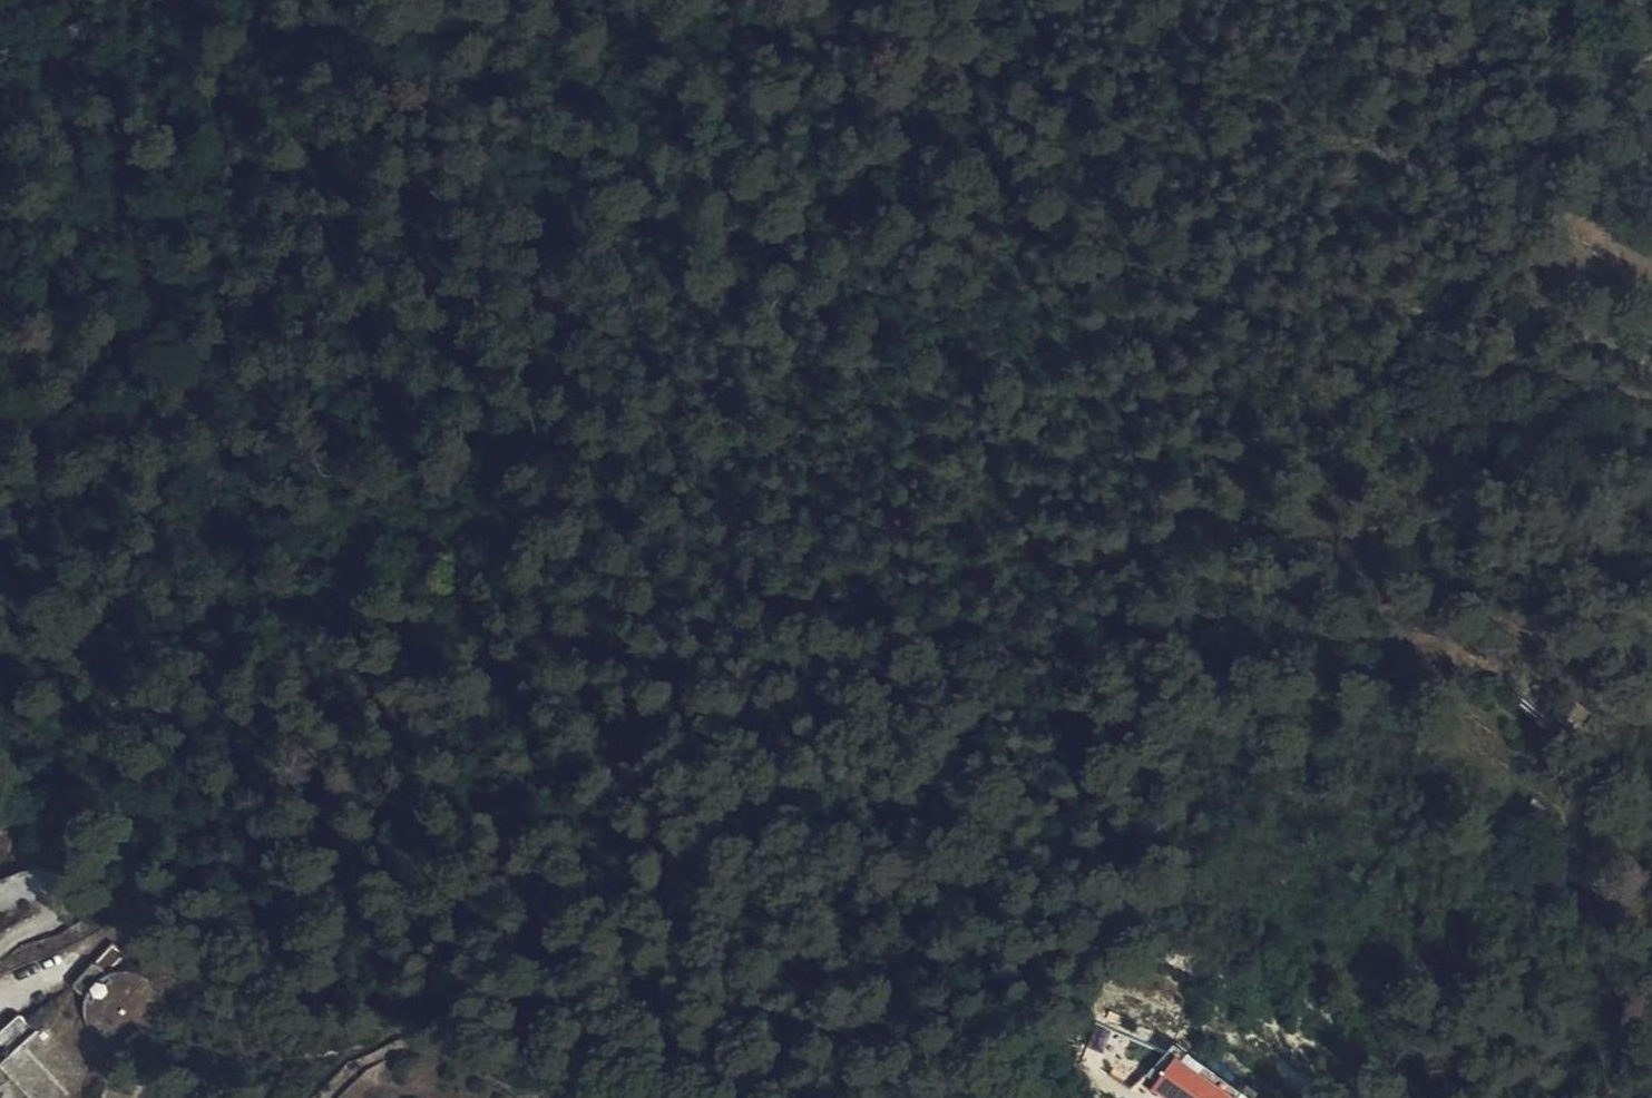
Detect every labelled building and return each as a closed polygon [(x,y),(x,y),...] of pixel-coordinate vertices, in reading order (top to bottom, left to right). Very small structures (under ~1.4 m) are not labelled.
[(127,948),(140,943),(136,939),(127,948)] [(146,949),(140,943),(127,948),(94,981),(105,989),(110,979),(113,974),(118,969),(127,961),(137,957),(146,949)] [(165,960),(137,957),(127,961),(118,969),(113,974),(110,979),(105,989),(103,1001),(103,1007),(105,1017),(110,1027),(115,1035),(121,1042),(146,1051),(160,1050),(170,1045),(178,1040),(186,1030),(191,1024),(193,1014),(194,1004),(194,993),(189,982),(179,969),(172,963),(165,960)] [(41,1024),(67,1033),(50,1016),(41,1024)] [(41,1024),(24,1017),(3,1036),(14,1048),(41,1024)] [(67,1033),(41,1024),(14,1048),(4,1059),(46,1097),(89,1097),(111,1076),(67,1033)] [(1182,1051),(1154,1083),(1172,1097),(1238,1097),(1182,1051)]
